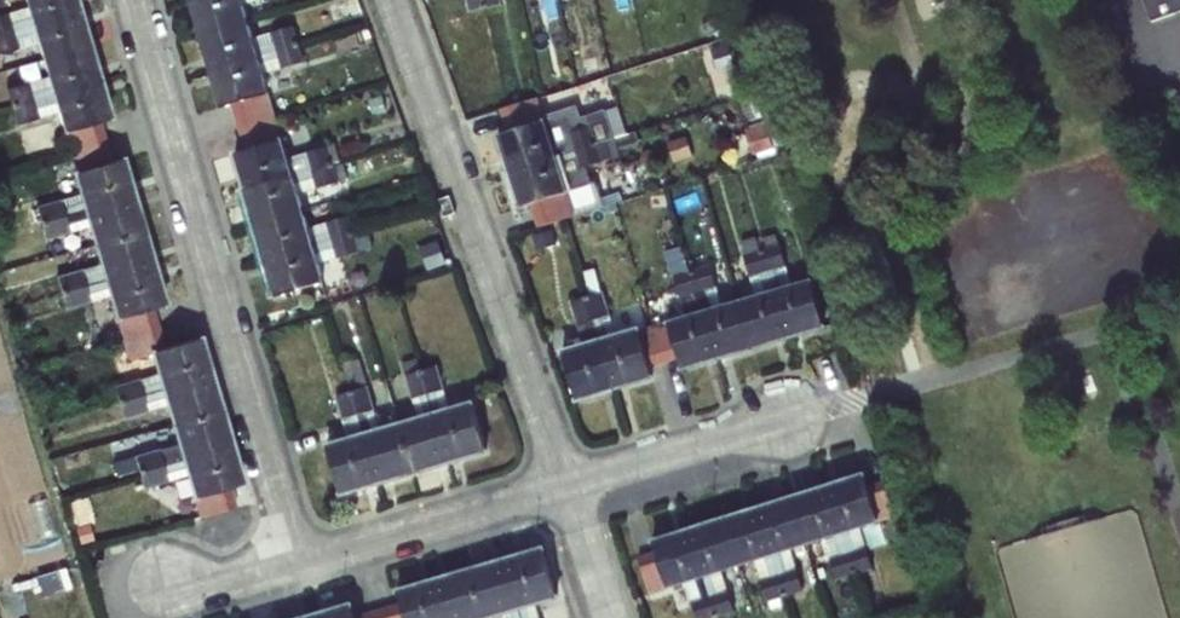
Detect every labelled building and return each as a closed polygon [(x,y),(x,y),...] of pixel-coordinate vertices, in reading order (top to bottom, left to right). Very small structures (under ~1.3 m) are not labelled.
[(76,0),(26,0),(28,6),(33,23),(80,11),(76,0)] [(200,36),(246,22),(241,5),(239,0),(190,0),(200,36)] [(329,6),(332,20),(360,12),(356,0),(348,0),(329,6)] [(484,0),(468,0),(470,10),(479,8),(485,7),(484,0)] [(1153,17),(1179,7),(1179,0),(1147,0),(1153,17)] [(13,29),(33,23),(28,6),(8,12),(13,29)] [(479,8),(470,10),(473,31),(483,29),(479,8)] [(89,45),(80,11),(33,23),(38,41),(43,58),(89,45)] [(8,12),(0,14),(0,33),(13,29),(8,12)] [(246,22),(200,36),(210,69),(256,55),(251,39),(246,22)] [(38,41),(33,23),(13,29),(18,48),(38,41)] [(271,32),(276,50),(298,44),(293,26),(271,32)] [(13,29),(0,33),(0,53),(18,48),(13,29)] [(251,39),(256,55),(276,50),(271,32),(251,39)] [(716,41),(716,42),(711,46),(715,58),(722,56),(725,67),(721,68),(723,75),(732,72),(731,68),(749,62),(739,34),(716,41)] [(298,44),(276,50),(281,69),(303,62),(298,44)] [(100,81),(89,45),(43,58),(51,85),(53,93),(54,94),(100,81)] [(281,69),(276,50),(256,55),(261,74),(281,69)] [(256,55),(210,69),(221,107),(231,104),(267,93),(261,74),(256,55)] [(597,56),(582,58),(584,71),(598,69),(597,56)] [(110,116),(100,81),(54,94),(58,109),(64,130),(101,119),(110,116)] [(11,105),(33,99),(31,91),(28,82),(6,88),(11,105)] [(33,99),(53,93),(51,85),(31,91),(33,99)] [(53,93),(33,99),(38,116),(58,109),(54,94),(53,93)] [(267,93),(231,104),(238,127),(274,116),(267,93)] [(759,93),(743,98),(750,120),(766,115),(759,93)] [(544,121),(545,124),(553,121),(551,112),(547,95),(501,109),(509,132),(544,121)] [(382,97),(370,100),(373,114),(386,111),(382,97)] [(38,116),(33,99),(11,105),(16,124),(38,118),(38,116)] [(567,117),(572,132),(591,126),(607,120),(605,109),(581,117),(577,103),(551,112),(553,121),(567,117)] [(274,116),(238,127),(245,151),(281,140),(274,116)] [(553,121),(545,124),(555,156),(574,150),(569,132),(572,132),(567,117),(553,121)] [(101,119),(64,130),(69,150),(106,140),(101,119)] [(591,126),(596,143),(613,137),(607,120),(591,126)] [(509,132),(498,135),(509,171),(555,157),(555,156),(545,124),(544,121),(509,132)] [(768,124),(747,131),(754,155),(774,148),(768,124)] [(596,143),(591,126),(572,132),(569,132),(574,150),(596,143)] [(396,127),(372,134),(376,146),(400,138),(396,127)] [(69,150),(64,130),(56,136),(61,152),(69,150)] [(613,137),(596,143),(601,162),(622,156),(619,147),(638,141),(635,131),(613,137)] [(106,140),(69,150),(73,170),(111,160),(106,140)] [(287,158),(281,140),(245,151),(235,153),(245,190),(292,175),(287,158)] [(586,166),(601,162),(596,143),(574,150),(580,168),(586,166)] [(328,146),(333,165),(340,163),(334,144),(328,146)] [(306,152),(311,170),(333,165),(328,146),(306,152)] [(591,183),(586,166),(580,168),(574,150),(555,156),(555,157),(566,190),(591,183)] [(306,152),(287,158),(292,175),(311,170),(306,152)] [(111,160),(73,170),(80,192),(85,209),(134,195),(123,157),(111,160)] [(555,157),(509,171),(520,207),(531,204),(566,192),(566,190),(555,157)] [(334,167),(338,180),(346,178),(343,164),(334,167)] [(333,165),(311,170),(316,188),(338,181),(338,180),(334,167),(333,165)] [(316,188),(311,170),(292,175),(297,193),(316,188)] [(297,193),(292,175),(245,190),(255,224),(302,210),(297,193)] [(597,181),(591,183),(566,190),(566,192),(573,215),(604,206),(597,181)] [(64,215),(85,209),(80,192),(60,199),(64,215)] [(573,215),(566,192),(531,204),(538,226),(573,215)] [(134,195),(85,209),(90,228),(95,245),(144,231),(134,195)] [(666,195),(650,197),(651,207),(667,206),(666,195)] [(41,222),(64,215),(60,199),(36,206),(41,222)] [(90,228),(85,209),(64,215),(69,230),(71,234),(90,228)] [(307,227),(302,210),(255,224),(266,261),(313,247),(312,245),(307,227)] [(349,216),(354,233),(364,231),(359,214),(349,216)] [(64,215),(41,222),(42,227),(45,237),(69,230),(64,215)] [(328,222),(332,239),(354,233),(349,216),(328,222)] [(307,227),(312,245),(332,239),(328,222),(307,227)] [(37,240),(45,237),(42,227),(33,230),(37,240)] [(553,228),(530,236),(535,251),(559,244),(553,228)] [(154,266),(144,231),(95,245),(100,263),(105,279),(154,266)] [(354,233),(332,239),(334,248),(337,258),(359,252),(354,233)] [(334,248),(332,239),(312,245),(313,247),(315,254),(334,248)] [(774,241),(763,245),(765,249),(776,246),(774,241)] [(762,250),(768,271),(786,266),(780,244),(776,246),(765,249),(762,250)] [(315,254),(313,247),(266,261),(276,296),(323,283),(315,254)] [(761,273),(768,271),(762,250),(744,255),(750,276),(761,273)] [(706,257),(690,263),(692,270),(708,266),(706,257)] [(85,285),(105,279),(100,263),(80,269),(85,285)] [(673,268),(675,275),(692,270),(690,263),(673,268)] [(708,266),(692,270),(698,291),(705,289),(716,286),(710,265),(708,266)] [(165,303),(154,266),(105,279),(109,295),(116,317),(153,307),(165,303)] [(791,287),(786,266),(768,271),(774,292),(791,287)] [(62,291),(85,285),(80,269),(57,276),(62,291)] [(675,275),(682,297),(698,292),(698,291),(692,270),(675,275)] [(774,292),(768,271),(761,273),(766,294),(774,292)] [(51,294),(62,291),(57,276),(47,279),(51,294)] [(109,295),(105,279),(85,285),(89,300),(109,295)] [(439,279),(418,284),(422,298),(442,293),(439,279)] [(774,292),(788,337),(824,326),(810,281),(791,287),(774,292)] [(89,300),(85,285),(62,291),(62,293),(66,307),(89,300)] [(712,310),(705,289),(698,291),(698,292),(704,312),(712,310)] [(587,297),(594,319),(610,314),(603,292),(587,297)] [(698,292),(682,297),(688,317),(704,312),(698,292)] [(766,294),(740,302),(754,347),(788,337),(774,292),(766,294)] [(66,307),(62,293),(53,295),(56,310),(66,307)] [(578,323),(594,319),(587,297),(572,301),(578,323)] [(712,310),(704,312),(718,358),(754,347),(740,302),(712,310)] [(158,328),(153,307),(116,317),(122,338),(158,328)] [(688,317),(669,323),(680,359),(682,368),(718,358),(704,312),(688,317)] [(616,335),(610,314),(594,319),(601,339),(616,335)] [(584,344),(601,339),(594,319),(578,323),(584,344)] [(31,323),(18,326),(22,339),(34,335),(31,323)] [(680,359),(669,323),(639,332),(649,367),(680,359)] [(164,348),(158,328),(122,338),(127,353),(128,358),(152,351),(164,348)] [(601,339),(615,388),(652,378),(649,367),(639,332),(638,329),(616,335),(601,339)] [(164,348),(152,351),(158,372),(162,388),(211,374),(200,337),(164,348)] [(127,353),(122,338),(108,343),(113,358),(127,353)] [(584,344),(563,351),(577,400),(615,388),(601,339),(584,344)] [(343,359),(352,391),(368,387),(360,359),(351,361),(350,357),(343,359)] [(406,375),(420,371),(417,359),(402,363),(406,375)] [(422,371),(428,394),(444,389),(437,366),(422,371)] [(412,398),(428,394),(422,371),(420,371),(406,375),(412,398)] [(143,394),(162,388),(158,372),(138,378),(143,394)] [(211,374),(162,388),(167,404),(173,424),(221,409),(211,374)] [(119,401),(143,394),(138,378),(114,385),(119,401)] [(352,391),(358,415),(374,410),(368,387),(352,391)] [(167,404),(162,388),(143,394),(147,410),(167,404)] [(428,394),(435,415),(450,410),(444,389),(428,394)] [(343,419),(358,415),(352,391),(336,396),(343,419)] [(147,410),(143,394),(119,401),(123,417),(147,410)] [(418,419),(435,415),(428,394),(412,398),(418,419)] [(450,410),(435,415),(449,462),(486,451),(472,404),(450,410)] [(232,446),(221,409),(173,424),(178,443),(183,459),(232,446)] [(380,430),(374,410),(358,415),(364,435),(380,430)] [(350,439),(364,435),(358,415),(343,419),(350,439)] [(418,419),(399,425),(412,473),(449,462),(435,415),(418,419)] [(380,430),(364,435),(377,483),(412,473),(399,425),(380,430)] [(350,439),(327,446),(341,493),(377,483),(364,435),(350,439)] [(163,465),(183,459),(178,443),(158,449),(163,465)] [(242,482),(232,446),(183,459),(188,475),(194,496),(230,485),(242,482)] [(139,472),(163,465),(158,449),(134,456),(139,472)] [(183,459),(163,465),(167,480),(188,475),(183,459)] [(143,487),(167,480),(163,465),(139,472),(143,487)] [(863,475),(828,486),(841,532),(860,526),(878,520),(867,485),(863,475)] [(867,485),(878,520),(896,515),(884,480),(867,485)] [(230,485),(194,496),(199,516),(236,506),(230,485)] [(828,486),(791,498),(806,543),(824,537),(841,532),(828,486)] [(791,498),(758,508),(772,554),(806,543),(791,498)] [(758,508),(724,519),(738,564),(765,556),(772,554),(758,508)] [(724,519),(687,531),(703,576),(721,570),(738,564),(724,519)] [(860,526),(841,532),(848,553),(865,547),(860,526)] [(687,531),(653,542),(656,553),(668,587),(684,582),(703,576),(687,531)] [(848,553),(841,532),(824,537),(831,559),(848,553)] [(865,547),(848,553),(854,575),(873,569),(866,547),(865,547)] [(506,559),(520,608),(527,605),(557,596),(543,548),(506,559)] [(650,593),(668,587),(656,553),(639,558),(650,593)] [(854,575),(848,553),(831,559),(838,580),(854,575)] [(771,577),(778,575),(772,554),(765,556),(771,577)] [(470,570),(485,617),(503,613),(518,608),(520,608),(506,559),(470,570)] [(797,568),(778,575),(785,597),(788,596),(803,591),(797,568)] [(448,617),(485,617),(470,570),(435,580),(448,617)] [(727,591),(721,570),(703,576),(709,597),(727,591)] [(771,577),(761,580),(768,603),(785,597),(778,575),(771,577)] [(709,597),(703,576),(684,582),(692,602),(709,597)] [(405,617),(448,617),(435,580),(397,591),(401,604),(405,617)] [(919,583),(904,588),(909,604),(925,599),(919,583)] [(709,597),(716,617),(734,612),(728,591),(727,591),(709,597)] [(806,600),(803,591),(788,596),(791,605),(806,600)] [(709,597),(692,602),(693,607),(697,617),(716,617),(709,597)] [(354,617),(405,617),(401,604),(354,617)] [(314,616),(315,617),(354,617),(351,605),(314,616)] [(527,605),(520,608),(518,608),(521,617),(530,617),(527,605)] [(693,607),(684,610),(687,617),(697,617),(693,607)] [(518,608),(503,613),(505,617),(521,617),(518,608)]
